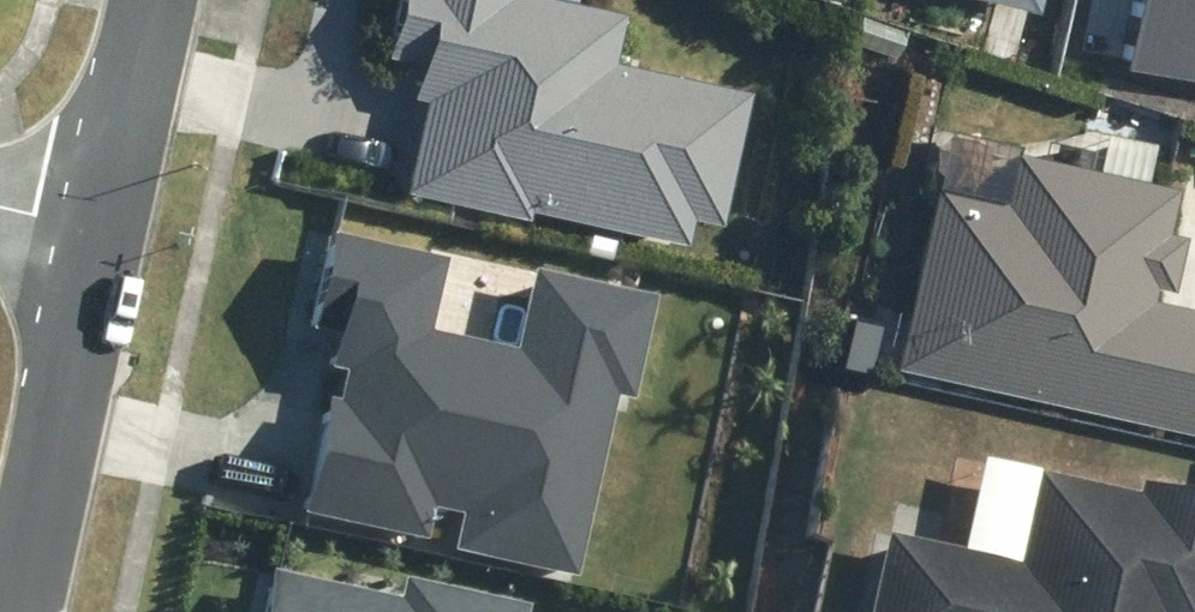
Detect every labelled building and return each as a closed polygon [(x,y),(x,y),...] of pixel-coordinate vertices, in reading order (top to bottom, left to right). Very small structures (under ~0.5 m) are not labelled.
[(377,67),(405,72),(399,105),(421,103),(398,186),(521,219),(520,202),(674,231),(679,205),(702,209),(722,103),(594,79),(607,11),(547,0),(390,0),(377,67)] [(1028,16),(1032,0),(959,0),(1028,16)] [(1119,64),(1194,79),(1194,0),(1131,0),(1119,64)] [(991,157),(984,190),(923,177),(884,373),(1194,436),(1194,321),(1138,310),(1141,292),(1162,296),(1171,251),(1149,246),(1160,190),(991,157)] [(450,257),(328,232),(308,326),(343,333),(337,365),(355,369),(349,399),(327,394),(314,460),(301,519),(433,546),(441,511),(463,515),(455,550),(582,577),(620,394),(636,397),(658,295),(542,271),(525,349),(434,330),(450,257)] [(1023,483),(1005,568),(871,540),(856,611),(1194,611),(1194,509),(1133,496),(1131,505),(1023,483)] [(271,563),(260,611),(533,611),(535,603),(407,574),(403,593),(271,563)]
